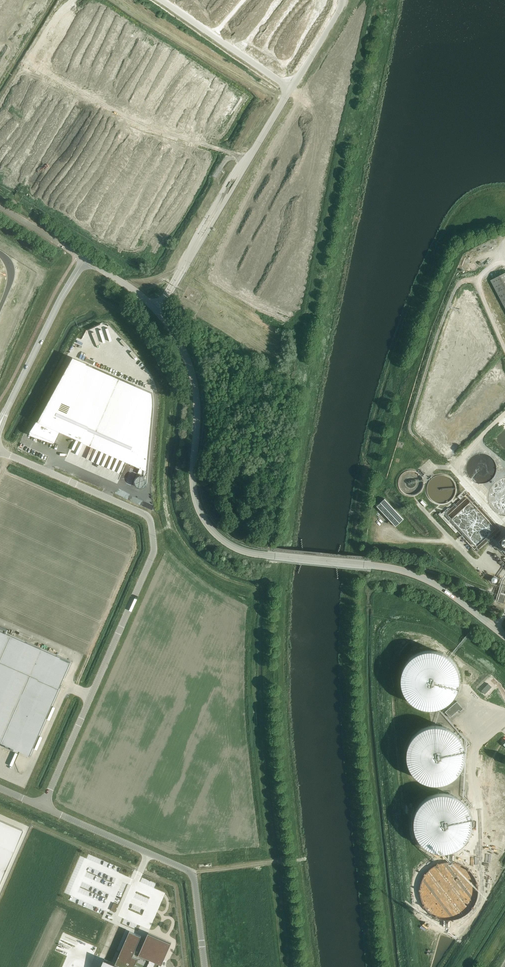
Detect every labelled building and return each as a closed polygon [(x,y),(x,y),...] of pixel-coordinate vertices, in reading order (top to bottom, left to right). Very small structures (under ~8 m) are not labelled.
[(332,54),(338,42),(331,39),(326,51),(332,54)] [(495,239),(491,242),(492,245),(491,246),(493,250),(499,246),(495,239)] [(490,281),(504,311),(504,273),(490,281)] [(71,357),(30,432),(53,442),(57,431),(140,468),(138,473),(145,477),(148,471),(149,457),(152,424),(154,410),(154,404),(154,399),(153,393),(71,357)] [(404,519),(385,498),(377,506),(396,527),(404,519)] [(0,631),(0,742),(30,755),(71,662),(0,631)] [(462,681),(462,678),(462,675),(461,672),(461,669),(459,666),(458,663),(456,660),(455,657),(453,655),(451,653),(447,651),(445,650),(442,648),(439,647),(435,646),(433,646),(430,646),(427,646),(424,646),(421,647),(418,648),(415,649),(412,651),(410,653),(407,655),(405,657),(403,660),(401,663),(400,665),(399,669),(398,671),(398,674),(398,677),(398,681),(398,684),(399,686),(400,690),(401,692),(403,695),(405,698),(407,700),(409,702),(411,704),(414,706),(417,707),(420,708),(423,709),(426,710),(429,710),(431,710),(435,709),(439,709),(441,708),(444,707),(447,705),(450,703),(452,701),(454,699),(456,696),(458,693),(459,690),(461,687),(461,684),(462,681)] [(457,701),(445,712),(450,717),(459,710),(460,711),(463,708),(457,701)] [(467,756),(467,753),(467,750),(467,747),(466,744),(465,741),(463,738),(462,735),(460,733),(458,731),(456,729),(453,726),(450,725),(447,723),(445,723),(441,722),(438,721),(435,721),(432,721),(429,722),(426,722),(423,723),(420,725),(418,726),(415,728),(413,730),(410,733),(408,735),(407,738),(405,741),(404,744),(404,747),(403,749),(403,753),(403,756),(404,759),(404,762),(405,765),(406,767),(408,770),(410,773),(412,775),(414,777),(416,779),(419,781),(423,783),(425,784),(429,784),(431,785),(434,785),(437,785),(441,785),(444,784),(447,783),(449,782),(453,780),(455,778),(457,777),(459,775),(461,771),(463,769),(465,765),(466,762),(467,760),(467,756)] [(473,824),(474,821),(473,818),(473,815),(472,812),(471,809),(470,806),(468,803),(466,801),(464,799),(462,797),(459,794),(457,793),(453,792),(451,791),(447,790),(444,789),(441,789),(439,789),(435,790),(433,790),(429,791),(426,793),(424,794),(421,796),(419,798),(417,801),(415,803),(413,806),(412,809),(411,812),(410,815),(410,817),(409,821),(409,824),(410,827),(411,830),(412,833),(413,835),(414,838),(416,841),(418,843),(420,845),(423,847),(426,849),(429,851),(432,852),(435,852),(438,853),(440,853),(443,853),(447,853),(450,852),(453,851),(455,850),(459,848),(461,846),(463,845),(465,843),(468,839),(470,837),(471,833),(472,830),(473,828),(473,824)] [(22,830),(0,820),(0,880),(22,830)] [(159,964),(162,965),(171,943),(148,933),(145,941),(140,939),(141,936),(129,931),(115,964),(114,966),(158,966),(159,964)]
